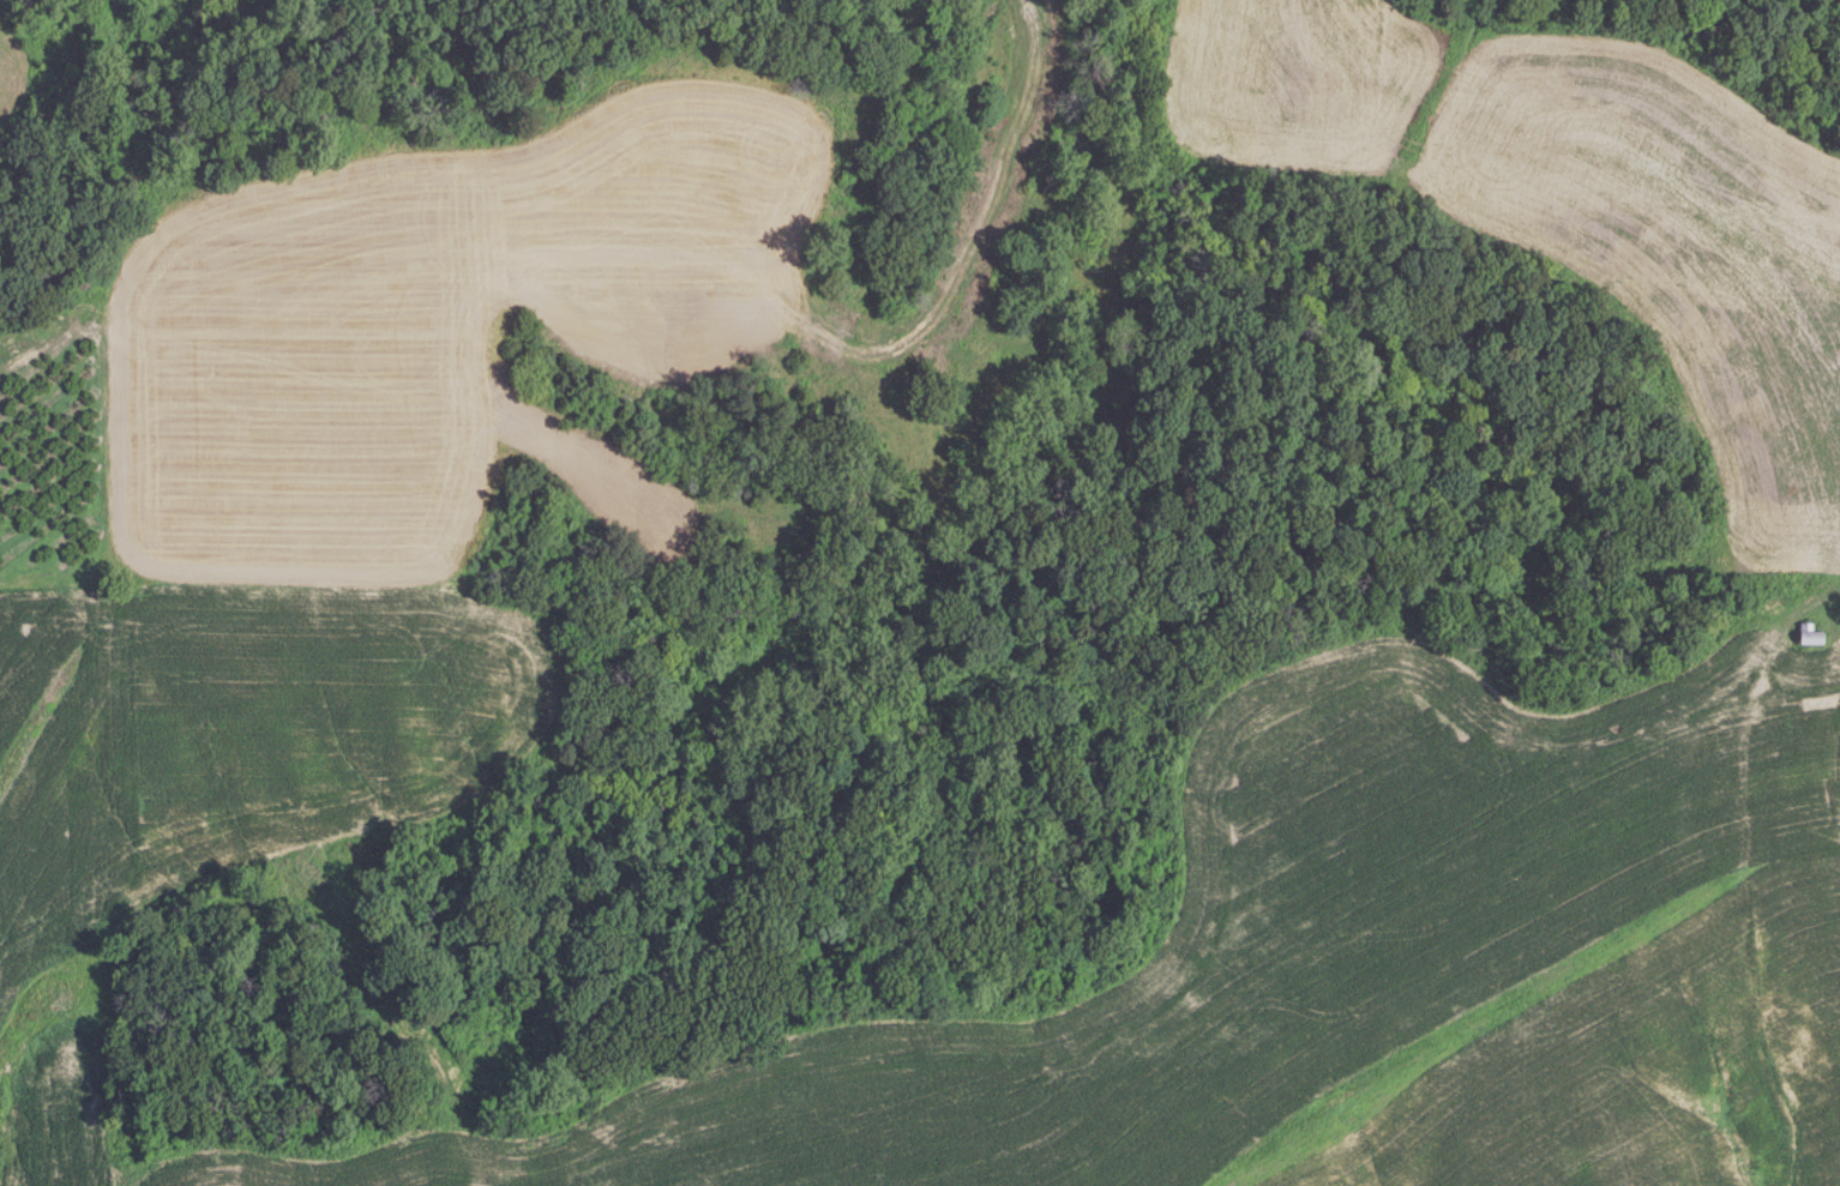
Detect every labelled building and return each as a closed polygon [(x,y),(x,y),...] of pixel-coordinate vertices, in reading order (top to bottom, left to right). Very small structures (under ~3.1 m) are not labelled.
[(1796,644),(1820,645),(1820,632),(1807,632),(1808,625),(1796,624),(1796,644)]
